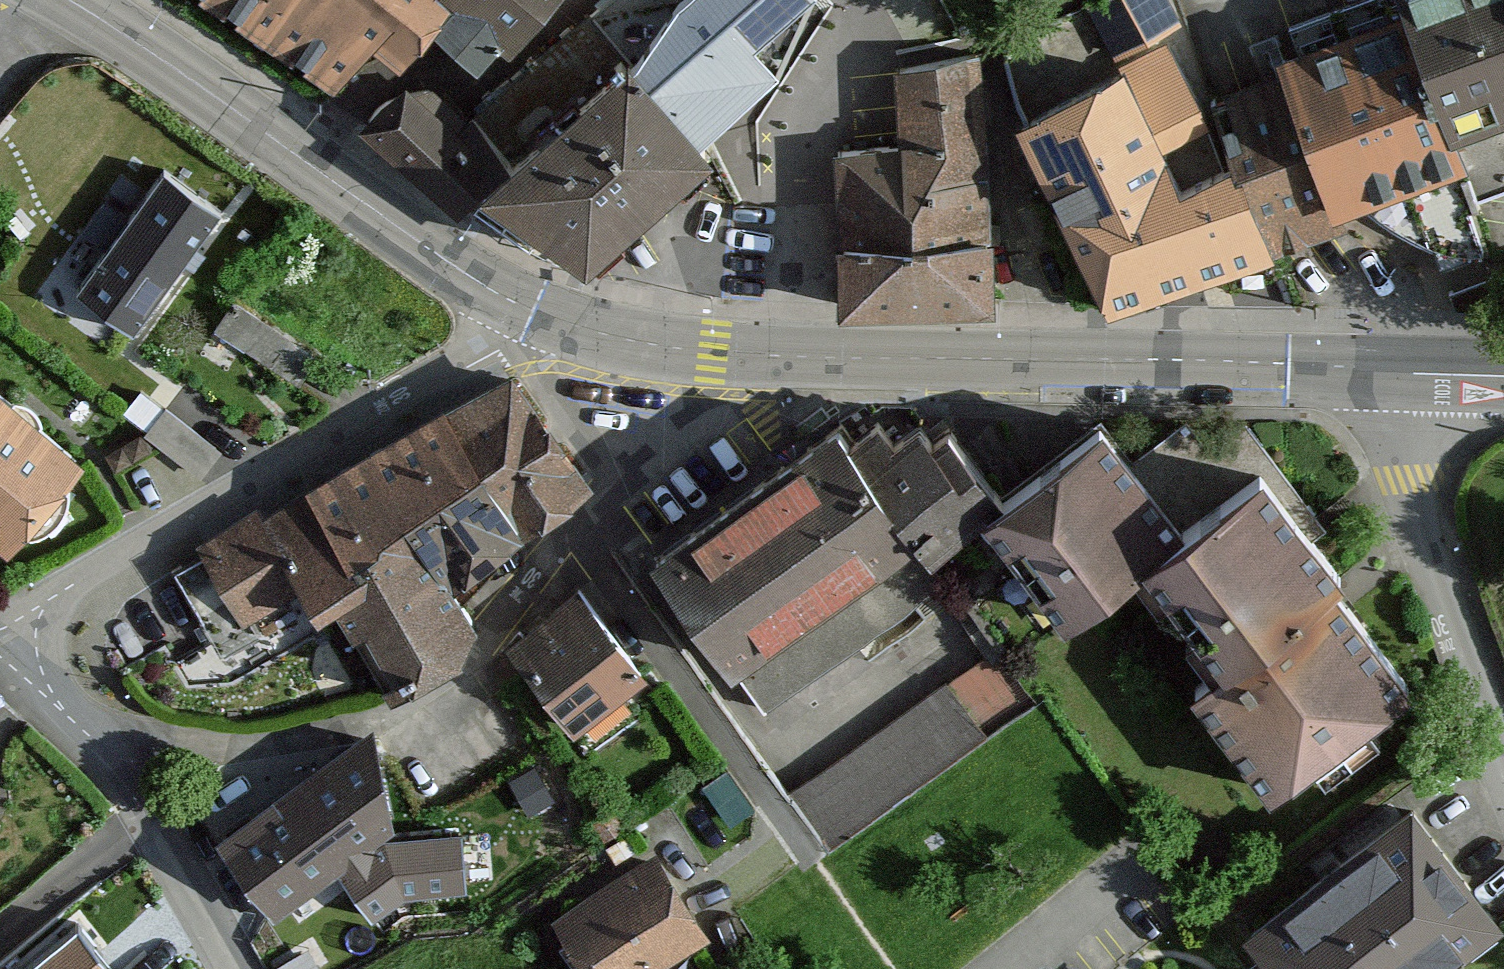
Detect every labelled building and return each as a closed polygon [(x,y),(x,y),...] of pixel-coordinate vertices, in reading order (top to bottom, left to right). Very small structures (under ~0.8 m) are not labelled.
[(337,82),(376,37),(396,51),(425,14),(437,0),(218,0),(337,82)] [(481,65),(538,0),(437,0),(425,14),(481,65)] [(594,12),(700,135),(778,70),(810,0),(608,0),(594,12)] [(1120,54),(1174,25),(1160,0),(1096,0),(1093,1),(1120,54)] [(1271,247),(1341,222),(1336,204),(1354,197),(1378,217),(1413,239),(1433,247),(1487,253),(1469,200),(1394,3),(1389,4),(1387,0),(1361,0),(1289,27),(1299,53),(1285,59),(1290,75),(1214,105),(1271,247)] [(1469,200),(1503,186),(1503,0),(1400,0),(1394,3),(1469,200)] [(700,135),(594,12),(462,126),(443,102),(428,91),(410,91),(392,99),(378,107),(371,116),(369,124),(372,132),(426,170),(424,174),(463,206),(485,185),(585,256),(708,151),(695,138),(700,135)] [(1271,247),(1214,105),(1207,113),(1169,47),(1074,97),(1061,70),(1086,56),(1072,26),(1004,59),(1023,125),(1110,304),(1202,274),(1212,300),(1278,278),(1267,247),(1271,247)] [(838,152),(844,304),(988,301),(983,139),(976,55),(901,68),(905,145),(838,152)] [(220,210),(162,169),(75,290),(132,331),(220,210)] [(313,353),(234,301),(216,328),(295,380),(313,353)] [(299,581),(320,613),(337,604),(389,694),(442,664),(445,669),(458,661),(453,655),(471,620),(448,583),(518,530),(516,527),(556,503),(581,480),(511,380),(445,414),(369,458),(311,494),(266,522),(251,520),(210,548),(172,571),(214,643),(254,620),(248,610),(299,581)] [(165,400),(142,382),(125,403),(148,421),(165,400)] [(4,542),(75,458),(0,394),(0,538),(4,542)] [(216,446),(166,407),(146,433),(196,472),(216,446)] [(849,421),(659,549),(748,680),(920,544),(943,573),(1002,526),(1025,508),(961,427),(945,440),(931,423),(908,441),(892,421),(866,442),(849,421)] [(1025,508),(1002,526),(1082,626),(1148,573),(1204,530),(1124,429),(1025,508)] [(1204,530),(1148,573),(1235,682),(1205,706),(1282,802),(1430,685),(1267,480),(1204,530)] [(511,653),(583,744),(661,682),(589,591),(511,653)] [(801,780),(841,835),(1042,690),(1002,635),(801,780)] [(374,749),(229,841),(288,925),(316,899),(357,958),(415,923),(374,749)] [(1251,934),(1278,968),(1433,968),(1495,921),(1410,812),(1251,934)] [(559,919),(591,968),(677,968),(714,946),(659,858),(559,919)] [(77,919),(16,968),(117,968),(77,919)]
